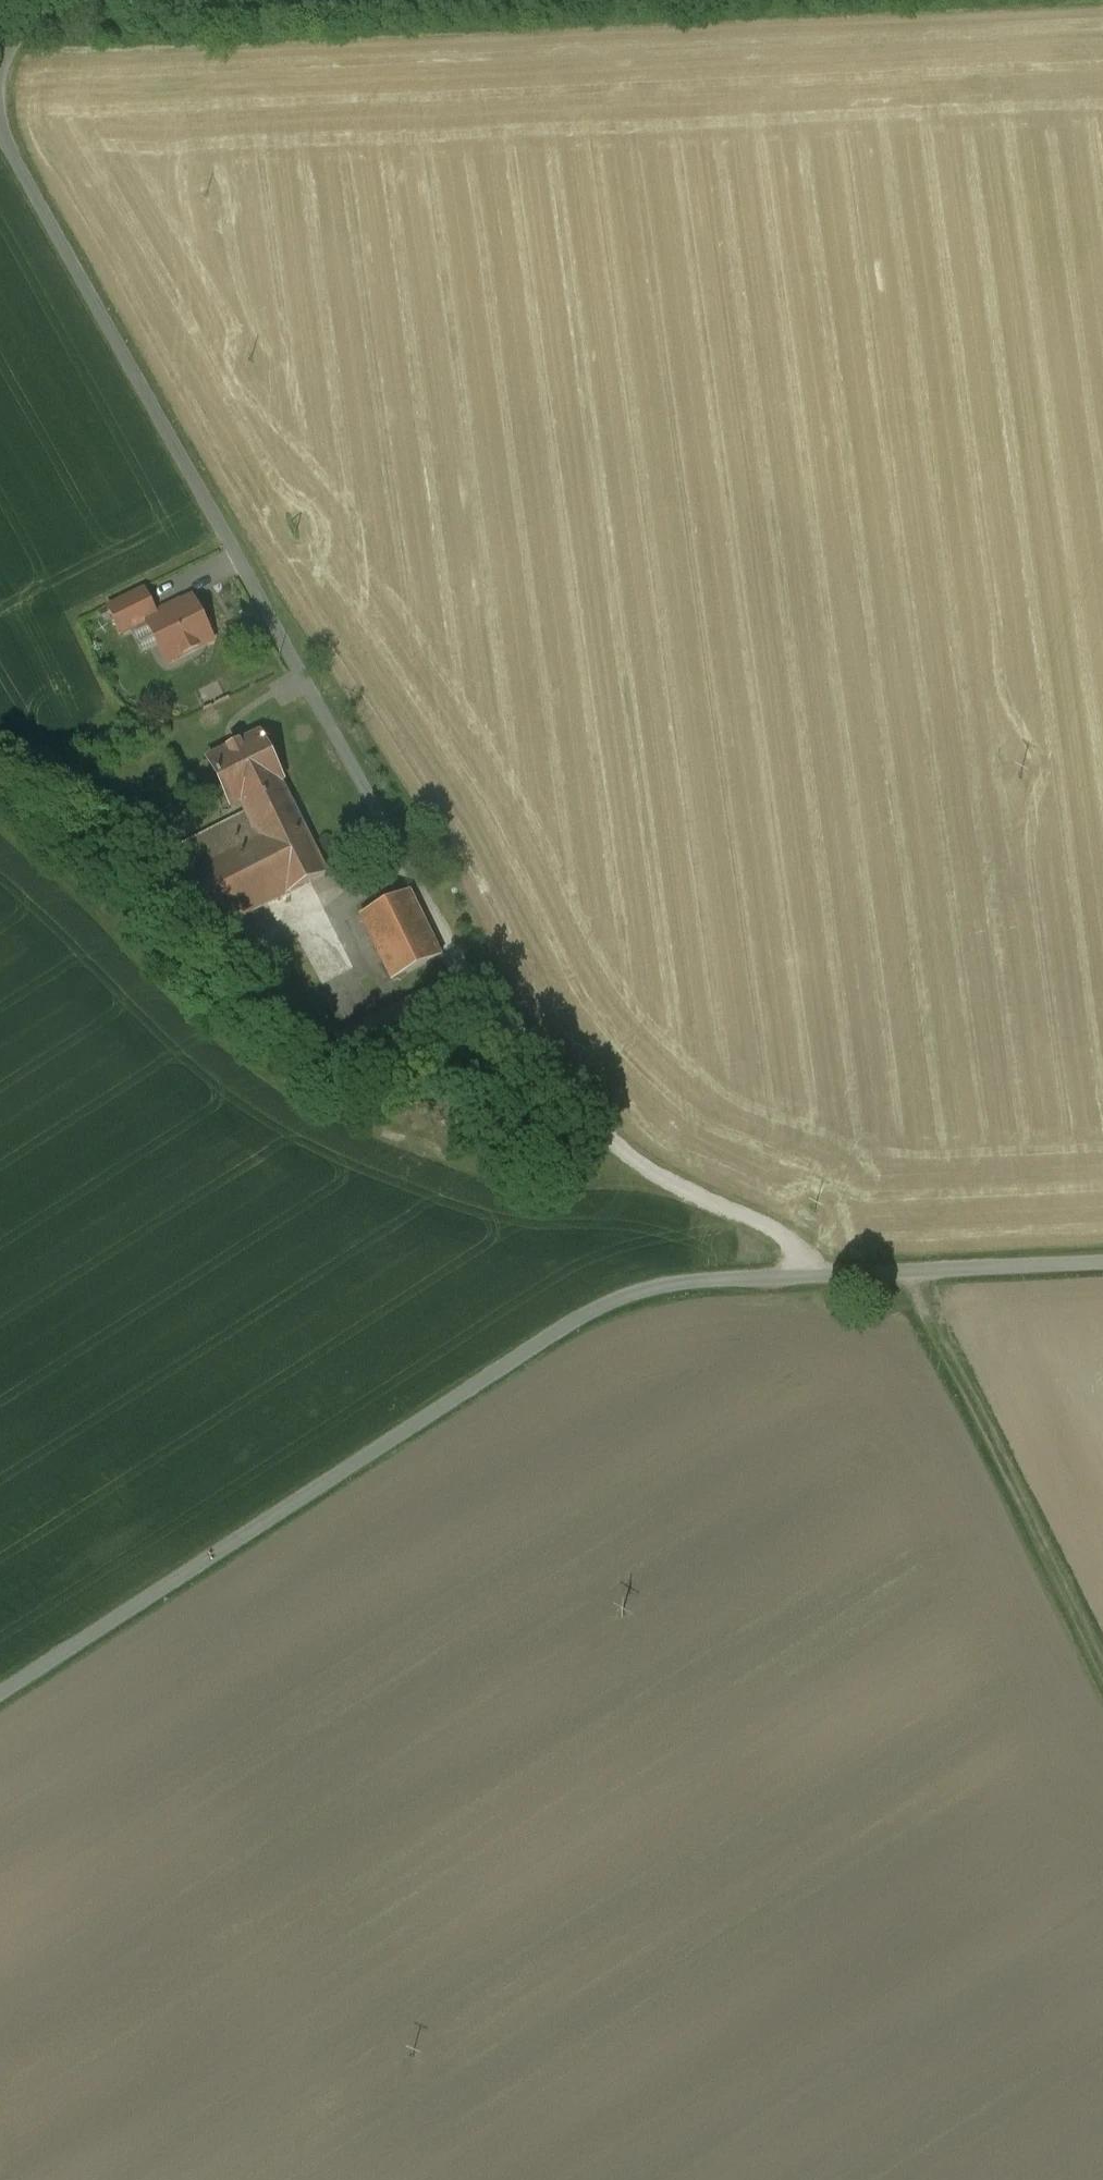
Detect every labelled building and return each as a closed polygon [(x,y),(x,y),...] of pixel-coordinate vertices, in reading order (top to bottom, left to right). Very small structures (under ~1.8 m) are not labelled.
[(148,621),(158,616),(145,590),(109,608),(123,636),(149,623),(148,621)] [(158,616),(148,621),(149,623),(166,659),(181,652),(183,656),(199,648),(197,644),(212,637),(211,636),(213,631),(211,625),(205,623),(193,599),(173,609),(171,607),(166,610),(165,613),(158,616)] [(247,814),(256,832),(297,812),(282,781),(283,781),(260,734),(209,760),(232,805),(241,801),(247,814)] [(256,832),(247,814),(173,852),(214,932),(329,874),(297,812),(256,832)] [(410,892),(361,917),(393,981),(442,957),(410,892)]
